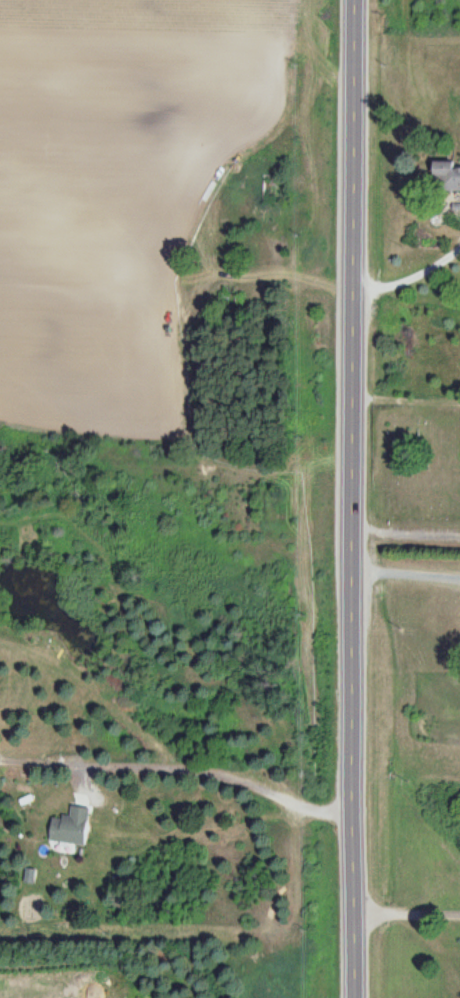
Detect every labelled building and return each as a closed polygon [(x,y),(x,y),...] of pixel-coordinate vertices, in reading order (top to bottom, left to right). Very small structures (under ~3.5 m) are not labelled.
[(52,817),(49,841),(89,847),(94,809),(74,806),(72,819),(52,817)]
